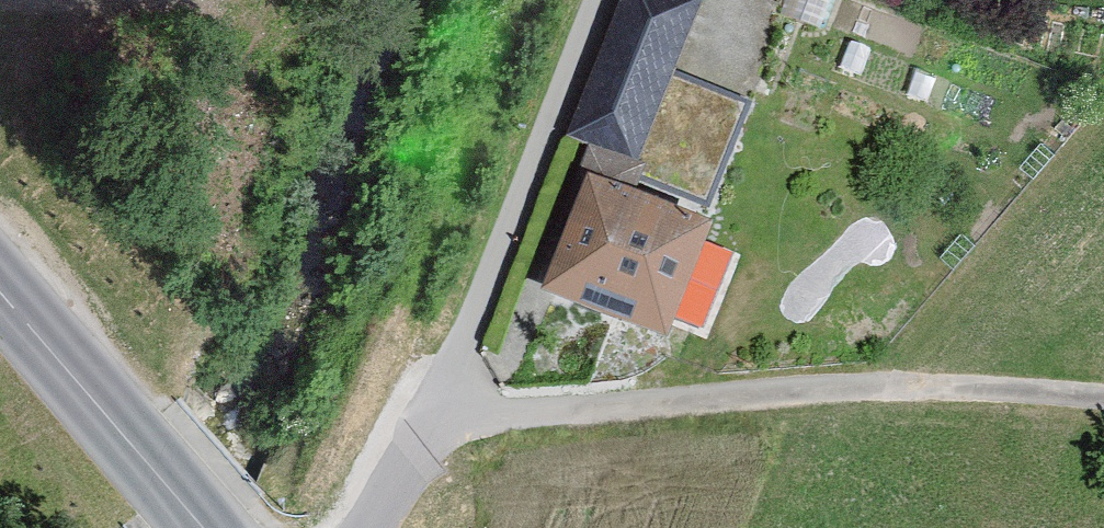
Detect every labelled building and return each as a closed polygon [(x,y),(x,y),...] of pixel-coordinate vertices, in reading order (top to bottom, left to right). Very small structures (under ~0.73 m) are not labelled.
[(698,10),(672,0),(628,0),(576,129),(640,154),(698,10)] [(657,331),(699,237),(597,192),(555,286),(657,331)]
